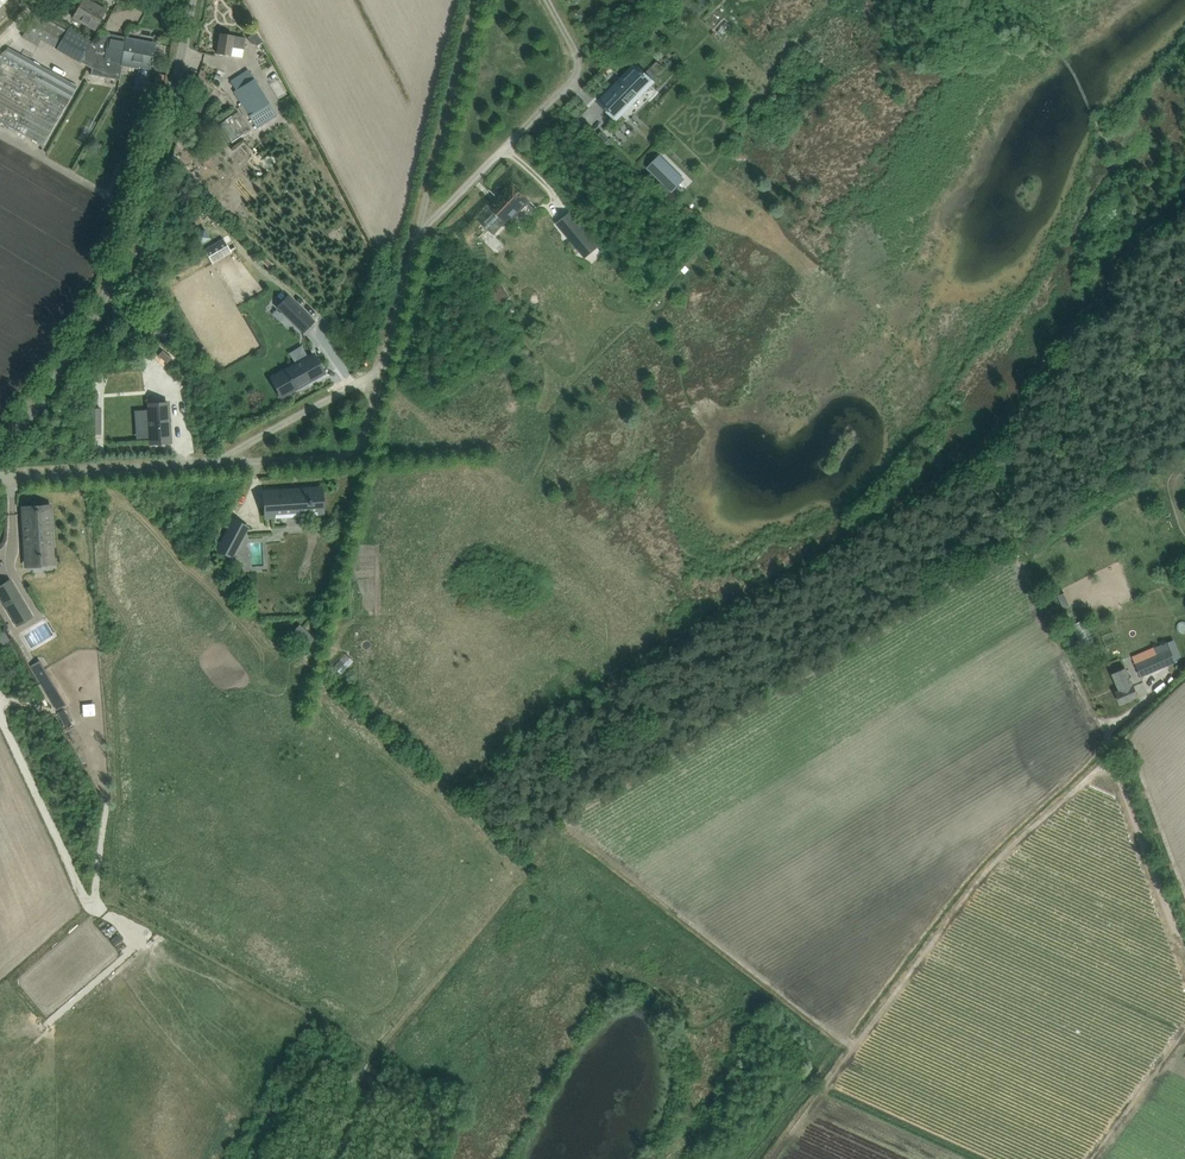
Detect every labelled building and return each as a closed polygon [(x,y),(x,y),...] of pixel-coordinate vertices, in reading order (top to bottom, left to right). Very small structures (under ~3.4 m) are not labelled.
[(88,0),(83,0),(73,17),(94,29),(105,9),(88,0)] [(126,41),(127,38),(109,35),(109,33),(101,32),(98,46),(68,28),(65,33),(34,15),(22,36),(38,45),(41,39),(56,48),(56,49),(80,62),(81,60),(89,65),(93,65),(91,74),(90,73),(60,127),(85,142),(121,79),(119,79),(122,64),(140,68),(138,75),(148,77),(149,74),(150,73),(149,73),(151,61),(152,61),(153,58),(152,58),(154,43),(141,41),(140,44),(126,41)] [(220,33),(217,54),(230,56),(232,47),(243,49),(245,37),(233,35),(234,35),(220,33)] [(43,146),(52,130),(77,86),(8,47),(0,55),(0,121),(43,146)] [(622,79),(600,102),(610,112),(611,111),(618,117),(618,116),(616,114),(626,105),(628,107),(630,104),(641,93),(639,91),(648,82),(650,83),(651,83),(645,77),(646,75),(636,65),(623,78),(622,79)] [(233,90),(256,128),(276,115),(248,69),(230,81),(235,88),(233,90)] [(165,75),(157,73),(155,85),(163,86),(165,75)] [(219,124),(231,142),(250,129),(238,111),(219,124)] [(654,173),(672,192),(673,191),(672,191),(682,181),(664,163),(662,165),(654,173)] [(490,205),(477,219),(487,228),(488,229),(494,235),(506,222),(507,222),(510,219),(528,199),(530,200),(530,199),(527,196),(512,182),(498,197),(497,197),(498,197),(492,203),(492,202),(491,204),(490,205)] [(593,239),(570,212),(569,213),(570,214),(558,224),(580,250),(592,240),(593,239)] [(543,221),(530,233),(535,239),(548,227),(543,221)] [(523,226),(517,230),(524,240),(530,236),(523,226)] [(513,234),(508,238),(518,249),(523,245),(513,234)] [(222,238),(204,249),(212,262),(230,251),(222,238)] [(494,291),(502,308),(516,301),(507,284),(494,291)] [(314,326),(282,294),(271,306),(303,337),(314,326)] [(162,349),(157,355),(166,363),(171,357),(162,349)] [(284,394),(323,372),(313,355),(275,376),(284,394)] [(151,443),(170,442),(168,404),(149,405),(151,443)] [(90,409),(90,425),(100,425),(100,409),(90,409)] [(299,492),(270,494),(271,513),(320,510),(321,513),(322,512),(320,489),(298,490),(298,491),(299,491),(299,492)] [(48,507),(24,509),(26,531),(27,531),(29,556),(50,555),(48,530),(50,530),(48,507)] [(234,518),(217,550),(218,550),(218,549),(220,550),(219,550),(232,557),(248,527),(234,519),(234,518)] [(13,618),(27,610),(10,581),(0,587),(0,596),(13,618)] [(79,599),(74,606),(82,611),(86,604),(79,599)] [(1089,623),(1079,626),(1084,644),(1093,641),(1089,623)] [(308,647),(313,641),(298,627),(292,633),(308,647)] [(1141,677),(1163,667),(1176,662),(1166,641),(1156,646),(1154,647),(1157,654),(1146,659),(1143,654),(1134,658),(1136,664),(1135,664),(1141,677)] [(1133,665),(1130,657),(1119,661),(1122,669),(1133,665)] [(47,663),(36,667),(47,692),(57,688),(47,663)] [(1116,692),(1121,703),(1138,696),(1133,684),(1132,685),(1126,668),(1112,674),(1119,690),(1116,692)]
